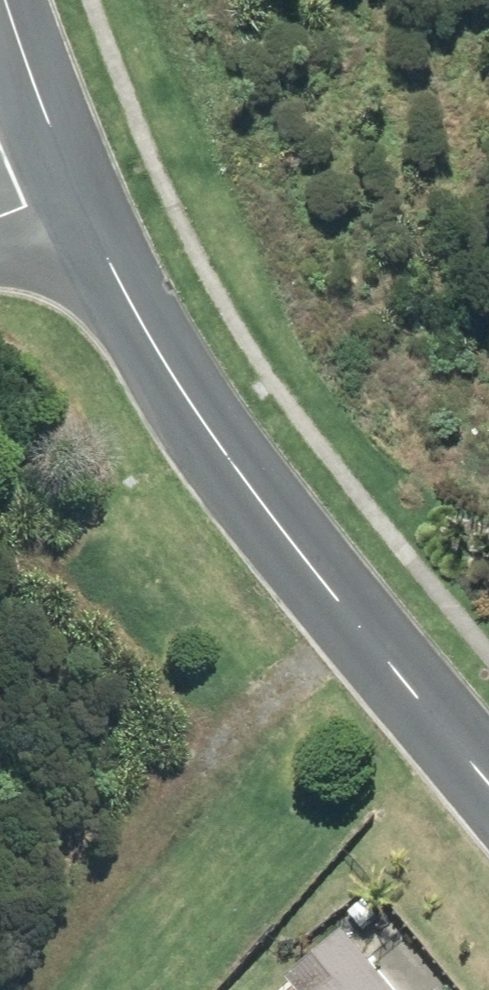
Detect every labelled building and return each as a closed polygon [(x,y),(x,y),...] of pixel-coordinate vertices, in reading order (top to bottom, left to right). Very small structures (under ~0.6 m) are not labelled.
[(348,913),(291,958),(312,983),(303,989),(410,989),(348,913)] [(442,973),(422,989),(456,989),(442,973)]
